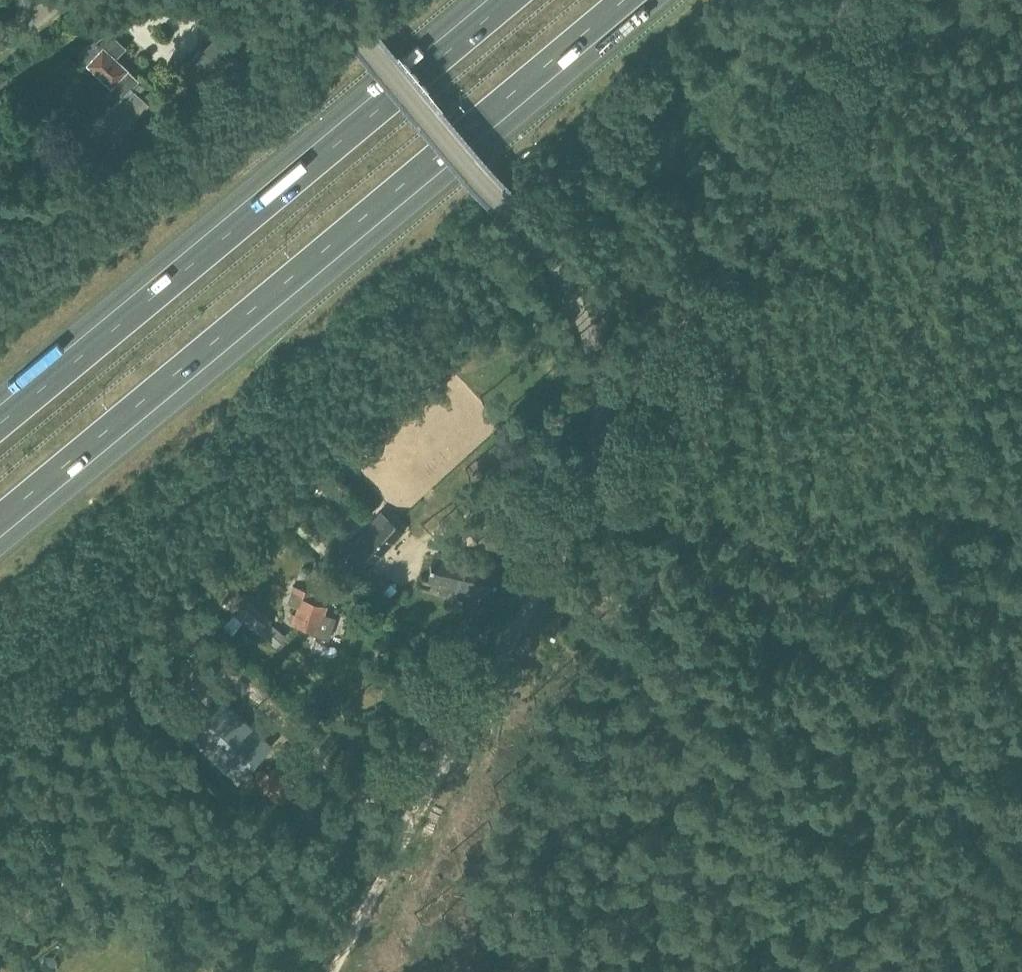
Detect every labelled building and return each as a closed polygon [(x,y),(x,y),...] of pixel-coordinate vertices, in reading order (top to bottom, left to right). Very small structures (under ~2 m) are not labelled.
[(93,38),(78,55),(87,63),(110,84),(109,85),(122,96),(95,126),(113,141),(148,103),(131,87),(138,80),(126,68),(125,68),(115,58),(111,55),(121,44),(112,36),(107,34),(103,34),(99,36),(96,40),(93,38)] [(410,505),(374,545),(388,557),(424,517),(410,505)] [(426,576),(440,579),(437,593),(464,599),(467,586),(494,592),(499,567),(431,553),(426,576)] [(327,597),(292,586),(286,604),(298,607),(293,623),(315,630),(313,635),(327,639),(334,617),(322,613),(327,597)] [(272,619),(248,598),(247,598),(237,590),(225,603),(275,646),(284,634),(270,622),(272,619)] [(237,783),(255,763),(247,755),(263,737),(221,698),(198,722),(161,687),(143,706),(181,742),(187,736),(237,783)] [(268,772),(258,790),(259,791),(283,804),(296,780),(271,766),(268,772)]
